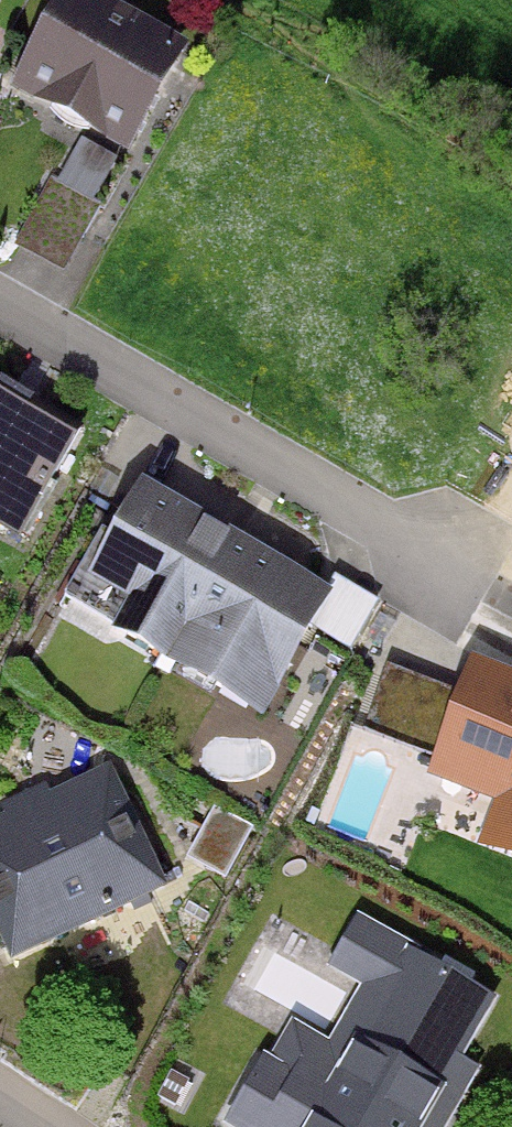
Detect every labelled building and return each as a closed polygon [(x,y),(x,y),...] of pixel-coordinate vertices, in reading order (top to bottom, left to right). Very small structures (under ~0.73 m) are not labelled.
[(115,0),(59,0),(11,92),(126,153),(187,38),(115,0)] [(99,208),(47,179),(12,245),(63,273),(99,208)] [(0,385),(0,531),(18,541),(78,430),(0,385)] [(237,535),(141,481),(89,573),(128,596),(109,630),(165,662),(237,535)] [(282,683),(334,591),(238,536),(166,663),(222,695),(242,661),(282,683)] [(468,661),(426,777),(492,800),(475,846),(511,859),(511,677),(468,661)] [(0,812),(0,938),(5,950),(161,882),(109,765),(0,812)] [(496,995),(360,914),(334,959),(367,979),(332,1039),(294,1017),(274,1049),(265,1044),(221,1118),(236,1126),(442,1126),(479,1065),(461,1054),(496,995)]
